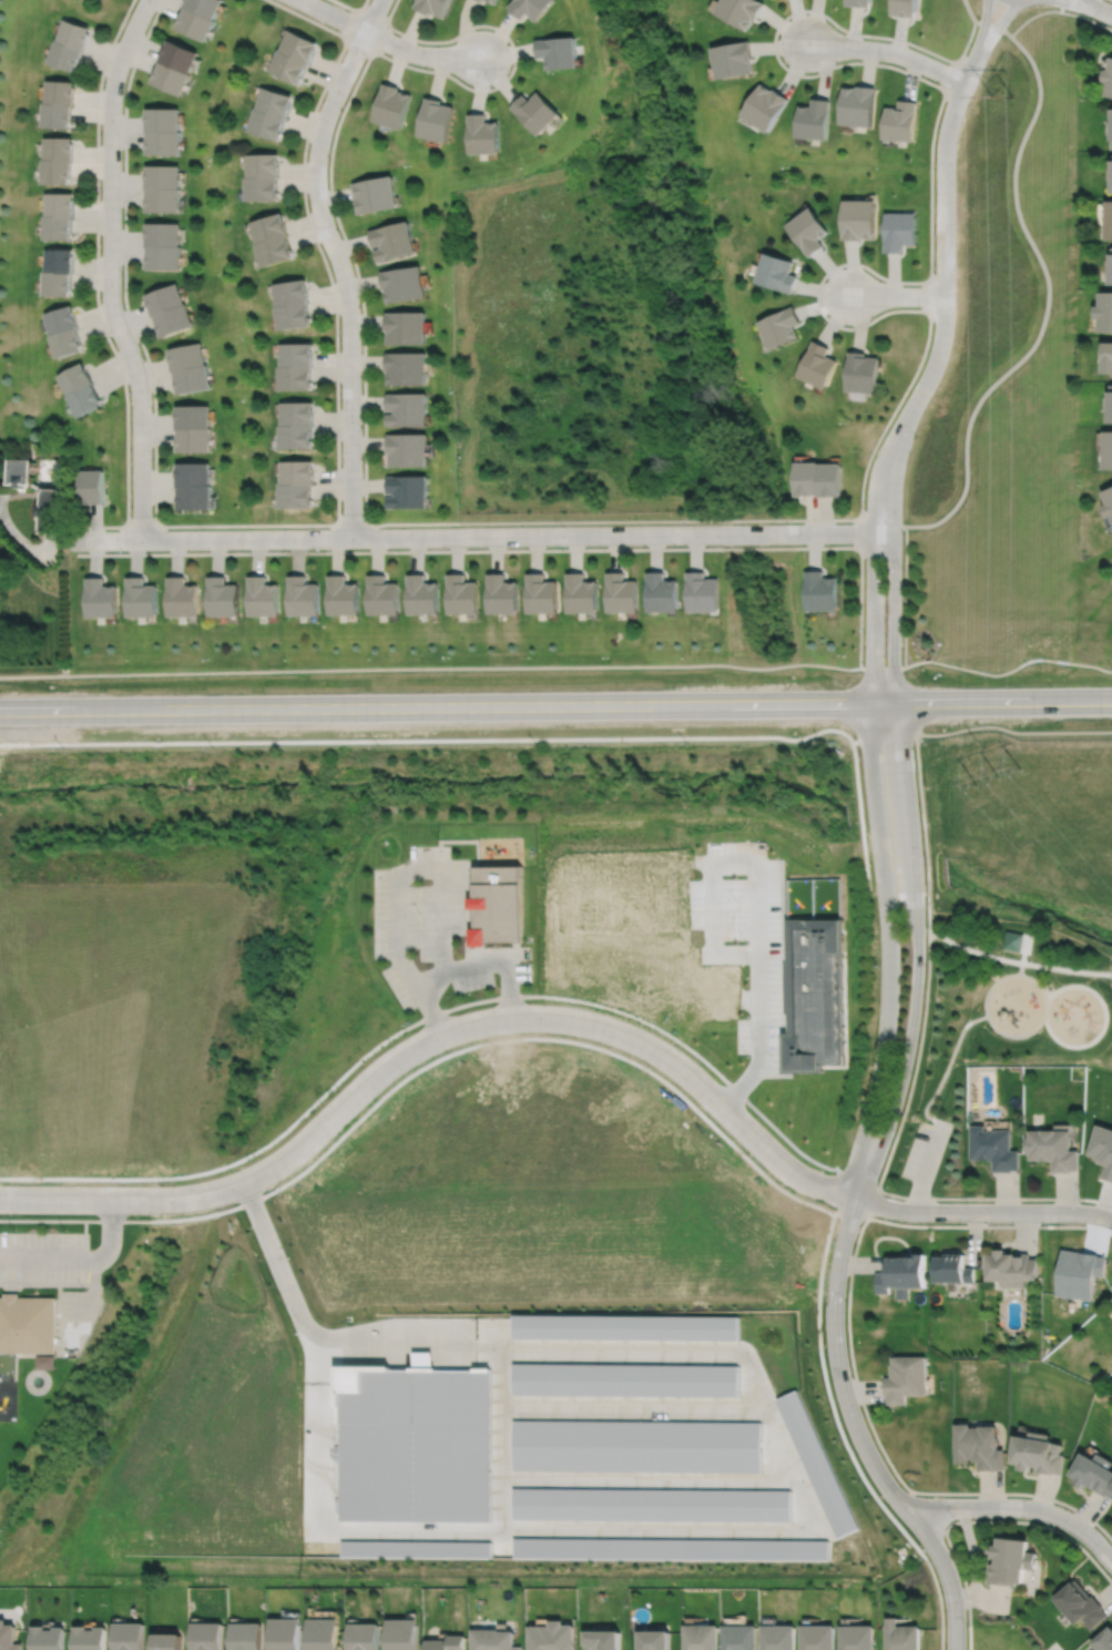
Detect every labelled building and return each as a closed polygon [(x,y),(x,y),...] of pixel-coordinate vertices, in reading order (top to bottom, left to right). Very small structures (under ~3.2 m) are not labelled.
[(185,4),(187,6),(177,27),(207,41),(217,20),(216,19),(226,0),(187,0),(185,4)] [(412,7),(428,14),(429,11),(441,17),(449,0),(416,0),(412,7)] [(507,7),(521,19),(527,12),(535,20),(553,0),(513,0),(507,7)] [(716,14),(748,32),(755,20),(757,21),(766,4),(758,0),(723,0),(716,14)] [(848,7),(871,9),(873,0),(849,0),(848,7)] [(892,17),(917,19),(919,0),(894,0),(892,17)] [(63,19),(57,40),(54,40),(47,62),(73,71),(74,67),(76,67),(82,50),(83,51),(90,32),(88,31),(89,28),(63,19)] [(289,29),(280,50),(278,49),(268,70),(299,85),(303,78),(302,77),(308,63),(309,64),(319,43),(289,29)] [(535,39),(537,58),(544,57),(545,69),(577,67),(574,37),(535,39)] [(170,39),(160,60),(161,61),(152,82),(183,95),(193,74),(191,73),(200,52),(170,39)] [(711,49),(717,82),(754,74),(752,61),(754,60),(751,41),(711,49)] [(1108,70),(1103,69),(1102,81),(1106,82),(1105,95),(1111,96),(1111,57),(1110,57),(1108,70)] [(45,80),(44,103),(42,102),(41,126),(69,129),(69,123),(71,123),(71,106),(73,106),(74,86),(73,86),(73,82),(45,80)] [(381,82),(370,121),(400,130),(410,94),(397,91),(398,88),(381,82)] [(763,85),(742,118),(769,135),(792,101),(775,90),(774,92),(763,85)] [(262,86),(255,109),(254,109),(247,131),(280,141),(283,133),(282,132),(285,119),(287,119),(294,96),(262,86)] [(845,88),(841,126),(874,130),(877,89),(858,86),(858,89),(845,88)] [(510,108),(538,135),(560,113),(538,92),(529,100),(523,94),(510,108)] [(425,96),(416,136),(446,143),(453,106),(440,104),(441,100),(425,96)] [(800,106),(797,140),(828,143),(833,101),(814,100),(813,108),(800,106)] [(888,109),(885,141),(916,144),(920,103),(901,101),(900,110),(888,109)] [(146,109),(146,132),(147,132),(147,155),(182,155),(182,131),(181,131),(181,109),(146,109)] [(468,114),(468,154),(499,153),(498,122),(486,122),(486,114),(468,114)] [(43,138),(43,160),(42,160),(42,185),(69,185),(69,180),(71,180),(71,162),(72,162),(73,143),(71,143),(71,138),(43,138)] [(246,154),(246,177),(245,177),(245,201),(279,201),(279,192),(278,193),(277,177),(279,177),(278,154),(246,154)] [(146,165),(145,190),(147,190),(147,213),(181,213),(182,189),(180,189),(181,166),(146,165)] [(351,184),(357,215),(396,207),(389,176),(351,184)] [(44,194),(44,216),(43,216),(43,241),(70,241),(70,217),(72,217),(72,194),(44,194)] [(845,201),(844,240),(863,241),(863,238),(876,238),(877,201),(845,201)] [(787,226),(812,257),(826,246),(820,240),(830,233),(812,207),(787,226)] [(251,223),(257,245),(256,246),(263,268),(296,258),(293,251),(292,251),(287,236),(289,236),(282,213),(251,223)] [(886,213),(886,253),(904,253),(904,244),(917,245),(917,213),(886,213)] [(368,231),(373,248),(379,246),(380,248),(374,251),(376,262),(414,253),(406,222),(368,231)] [(146,223),(145,247),(147,247),(147,271),(181,271),(181,246),(180,246),(180,224),(146,223)] [(44,249),(44,273),(42,272),(42,297),(70,297),(70,274),(71,274),(72,249),(44,249)] [(766,253),(757,283),(795,294),(800,276),(793,274),(796,262),(766,253)] [(379,272),(382,289),(384,289),(386,304),(422,298),(418,266),(379,272)] [(274,285),(277,308),(276,308),(279,332),(314,326),(312,318),(310,318),(308,304),(310,304),(306,279),(274,285)] [(144,295),(153,318),(154,318),(162,339),(194,327),(185,305),(184,305),(176,283),(144,295)] [(1100,307),(1095,307),(1095,319),(1100,319),(1100,333),(1111,333),(1111,293),(1100,293),(1100,307)] [(43,315),(51,336),(49,337),(57,360),(82,352),(75,330),(78,329),(70,306),(43,315)] [(759,324),(773,352),(802,338),(796,326),(804,323),(796,307),(759,324)] [(384,313),(385,332),(386,332),(386,345),(424,345),(424,313),(384,313)] [(816,342),(799,378),(827,391),(841,361),(829,356),(833,349),(816,342)] [(167,350),(173,375),(174,375),(178,396),(212,389),(207,366),(205,366),(201,344),(167,350)] [(280,344),(280,368),(278,368),(279,393),(314,391),(314,384),(312,384),(312,369),(313,369),(313,344),(280,344)] [(851,353),(847,393),(878,396),(881,358),(868,357),(868,354),(851,353)] [(385,354),(385,371),(386,371),(386,387),(424,386),(424,354),(385,354)] [(57,377),(68,397),(67,398),(78,419),(102,406),(92,387),(93,386),(81,364),(57,377)] [(385,395),(386,412),(392,412),(392,416),(386,416),(386,428),(425,428),(425,395),(385,395)] [(280,403),(282,427),(279,427),(279,451),(314,451),(314,442),(313,442),(313,428),(314,428),(314,403),(280,403)] [(176,406),(176,432),(178,432),(178,455),(212,455),(212,430),(211,430),(210,406),(176,406)] [(1103,468),(1111,468),(1111,429),(1104,429),(1103,468)] [(386,435),(386,454),(387,454),(387,468),(425,468),(425,435),(386,435)] [(8,457),(7,481),(11,481),(11,485),(25,485),(25,482),(31,482),(31,457),(8,457)] [(280,462),(282,487),(279,487),(279,511),(314,510),(314,501),(313,501),(313,488),(315,487),(314,461),(280,462)] [(177,464),(177,490),(180,490),(180,512),(213,512),(213,488),(211,488),(211,464),(177,464)] [(818,466),(818,465),(796,465),(796,499),(805,499),(805,498),(819,498),(818,466)] [(819,498),(819,499),(843,499),(841,466),(818,466),(819,498)] [(79,468),(80,501),(103,501),(103,468),(79,468)] [(386,477),(386,496),(394,496),(394,498),(387,498),(387,510),(426,510),(426,477),(386,477)] [(1108,502),(1103,503),(1108,516),(1111,515),(1111,485),(1102,489),(1108,502)] [(42,486),(42,502),(37,502),(37,513),(41,513),(41,530),(60,530),(60,524),(64,524),(64,515),(60,515),(60,486),(42,486)] [(805,570),(806,609),(838,609),(837,576),(824,576),(824,569),(805,570)] [(567,572),(568,611),(599,611),(598,580),(585,580),(585,571),(567,572)] [(608,571),(608,611),(639,610),(637,579),(625,579),(625,571),(608,571)] [(647,571),(647,611),(679,610),(677,579),(665,579),(665,571),(647,571)] [(686,571),(687,611),(718,610),(718,577),(705,577),(705,571),(686,571)] [(488,572),(489,612),(520,611),(519,580),(507,581),(507,572),(488,572)] [(529,572),(529,612),(560,611),(559,580),(547,580),(547,572),(529,572)] [(368,573),(369,613),(399,612),(399,582),(387,582),(387,573),(368,573)] [(408,573),(409,613),(439,612),(439,581),(427,581),(426,573),(408,573)] [(448,573),(449,612),(480,612),(479,581),(467,581),(467,573),(448,573)] [(208,576),(210,614),(239,614),(239,583),(226,583),(226,574),(208,576)] [(249,574),(249,614),(280,614),(280,582),(267,583),(267,574),(249,574)] [(288,574),(288,614),(319,613),(319,582),(306,582),(306,574),(288,574)] [(328,574),(328,613),(359,613),(359,582),(346,582),(346,574),(328,574)] [(86,577),(86,615),(118,615),(116,584),(104,584),(104,576),(86,577)] [(126,576),(127,615),(159,614),(157,583),(145,584),(145,576),(126,576)] [(167,576),(169,615),(198,614),(198,583),(186,583),(186,576),(167,576)] [(475,867),(475,899),(470,899),(470,910),(475,910),(475,930),(471,930),(472,947),(488,947),(488,943),(523,943),(522,867),(478,867),(475,867)] [(1008,931),(1026,934),(1022,951),(1004,949),(1008,931)] [(1085,1151),(1095,1154),(1094,1158),(1099,1159),(1099,1160),(1104,1162),(1100,1175),(1111,1179),(1111,1125),(1095,1120),(1085,1151)] [(970,1122),(970,1157),(979,1157),(979,1158),(992,1158),(992,1170),(1011,1170),(1011,1168),(1019,1168),(1019,1148),(1010,1148),(1010,1127),(985,1127),(985,1122),(970,1122)] [(1026,1134),(1026,1151),(1030,1151),(1030,1158),(1038,1158),(1038,1159),(1052,1159),(1052,1170),(1070,1170),(1070,1168),(1079,1168),(1079,1148),(1070,1148),(1070,1127),(1028,1128),(1028,1134),(1026,1134)] [(988,1253),(988,1280),(1000,1280),(1000,1286),(1024,1286),(1024,1279),(1038,1279),(1038,1257),(1029,1257),(1029,1253),(1006,1253),(1006,1249),(996,1249),(996,1253),(988,1253)] [(1062,1249),(1055,1294),(1091,1300),(1094,1274),(1103,1275),(1106,1256),(1098,1255),(1098,1253),(1062,1249)] [(886,1254),(886,1271),(875,1271),(875,1292),(888,1292),(888,1285),(896,1285),(896,1296),(908,1296),(908,1285),(922,1285),(924,1251),(902,1251),(902,1254),(886,1254)] [(935,1256),(935,1282),(973,1282),(973,1266),(965,1266),(965,1253),(947,1253),(947,1256),(935,1256)] [(17,1352),(55,1352),(55,1314),(55,1295),(18,1295),(18,1292),(11,1291),(2,1291),(2,1295),(0,1295),(0,1351),(17,1352)] [(513,1313),(513,1314),(513,1336),(741,1338),(741,1316),(741,1314),(513,1313)] [(334,1363),(334,1383),(333,1405),(335,1405),(335,1422),(339,1422),(338,1520),(490,1520),(491,1366),(477,1366),(473,1366),(473,1368),(436,1368),(436,1365),(432,1365),(432,1349),(412,1349),(412,1365),(409,1365),(409,1367),(389,1367),(389,1364),(334,1363)] [(35,1354),(35,1367),(54,1367),(54,1354),(35,1354)] [(890,1355),(890,1363),(889,1363),(889,1376),(884,1376),(884,1394),(885,1394),(885,1403),(904,1403),(904,1394),(925,1394),(925,1355),(890,1355)] [(513,1362),(513,1394),(739,1395),(739,1364),(513,1362)] [(777,1398),(838,1537),(859,1528),(860,1527),(799,1389),(799,1388),(777,1398)] [(513,1419),(512,1469),(762,1471),(762,1422),(513,1419)] [(955,1423),(955,1463),(968,1463),(968,1458),(972,1458),(972,1460),(976,1460),(976,1470),(994,1470),(994,1468),(1004,1468),(1003,1448),(998,1448),(998,1437),(997,1437),(996,1425),(978,1425),(978,1426),(969,1426),(969,1423),(955,1423)] [(1029,1430),(1028,1436),(1014,1434),(1010,1461),(1019,1463),(1018,1468),(1029,1470),(1030,1465),(1036,1465),(1036,1470),(1053,1474),(1053,1473),(1061,1474),(1064,1454),(1060,1454),(1062,1443),(1053,1442),(1053,1440),(1049,1439),(1050,1434),(1029,1430)] [(1070,1474),(1077,1477),(1074,1481),(1083,1487),(1085,1483),(1091,1486),(1090,1487),(1105,1496),(1106,1495),(1111,1498),(1111,1469),(1110,1468),(1111,1465),(1111,1460),(1098,1452),(1094,1458),(1082,1452),(1070,1474)] [(998,1537),(997,1545),(992,1545),(991,1556),(996,1557),(994,1564),(989,1562),(987,1582),(1016,1586),(1016,1582),(1021,1582),(1023,1568),(1033,1569),(1036,1552),(1026,1551),(1028,1540),(998,1537)] [(1072,1581),(1052,1598),(1075,1624),(1082,1619),(1091,1629),(1108,1615),(1102,1609),(1103,1608),(1092,1595),(1090,1597),(1075,1579),(1072,1582),(1072,1581)] [(886,1626),(886,1649),(919,1649),(919,1626),(897,1626),(897,1618),(886,1618),(886,1626)] [(22,1643),(14,1643),(14,1624),(4,1624),(4,1619),(0,1619),(0,1649),(22,1649),(22,1643)] [(269,1649),(300,1649),(300,1619),(269,1619),(269,1649)] [(307,1649),(340,1649),(340,1644),(337,1644),(337,1619),(307,1619),(307,1649)] [(386,1649),(417,1649),(416,1619),(386,1619),(386,1649)] [(528,1649),(574,1649),(574,1643),(573,1643),(573,1624),(563,1624),(563,1621),(549,1621),(549,1626),(528,1626),(528,1649)] [(114,1649),(144,1649),(144,1622),(114,1622),(114,1649)] [(191,1649),(222,1649),(222,1622),(191,1623),(191,1649)] [(229,1649),(261,1649),(261,1623),(229,1623),(229,1649)] [(347,1649),(378,1649),(378,1623),(347,1623),(347,1649)] [(682,1649),(716,1649),(716,1624),(682,1624),(682,1649)] [(721,1649),(755,1649),(755,1624),(721,1626),(721,1649)] [(799,1649),(834,1649),(834,1626),(799,1624),(799,1649)] [(839,1649),(873,1649),(873,1624),(839,1624),(839,1649)] [(31,1649),(64,1649),(64,1627),(52,1627),(52,1630),(44,1630),(44,1626),(31,1626),(31,1649)] [(760,1649),(794,1649),(794,1626),(759,1626),(760,1649)] [(1091,1642),(1097,1649),(1111,1649),(1111,1628),(1110,1626),(1091,1642)] [(73,1649),(106,1649),(106,1627),(95,1627),(95,1630),(86,1630),(86,1627),(73,1627),(73,1649)] [(471,1649),(522,1649),(522,1646),(513,1646),(513,1631),(497,1631),(497,1629),(471,1629),(471,1649)] [(585,1646),(585,1649),(620,1649),(620,1631),(584,1631),(585,1646)] [(639,1649),(670,1649),(670,1631),(639,1631),(639,1649)] [(152,1649),(181,1649),(181,1634),(152,1634),(152,1649)] [(425,1649),(465,1649),(465,1636),(447,1636),(447,1640),(425,1640),(425,1649)]
